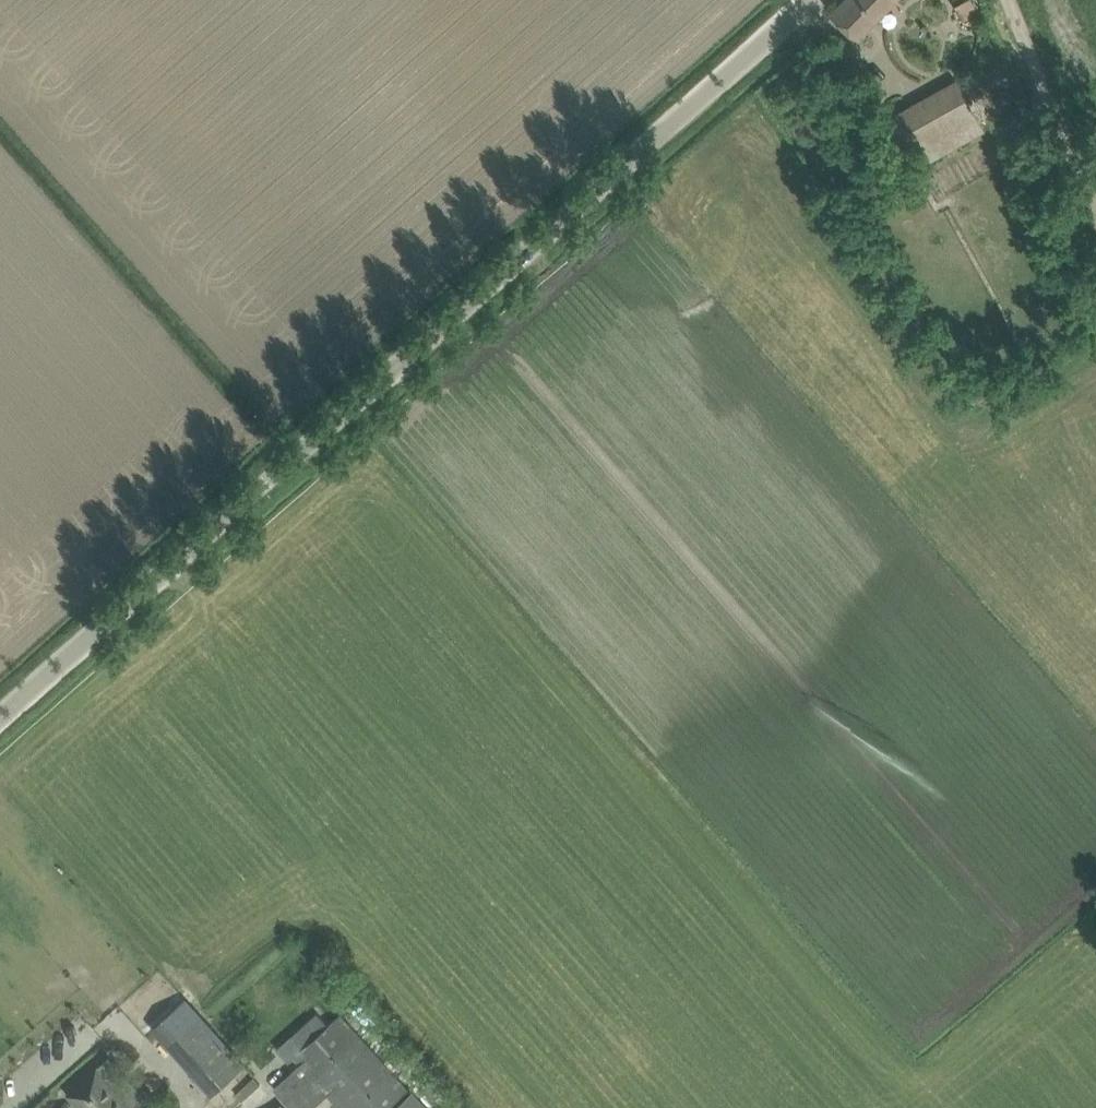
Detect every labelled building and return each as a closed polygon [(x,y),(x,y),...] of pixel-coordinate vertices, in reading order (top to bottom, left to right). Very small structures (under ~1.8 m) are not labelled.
[(848,30),(857,38),(894,0),(847,0),(833,15),(848,30)] [(972,0),(964,0),(956,5),(964,19),(978,11),(972,0)] [(915,166),(964,139),(983,128),(984,128),(956,79),(888,118),(915,166)] [(1001,93),(998,100),(1003,106),(1011,105),(1013,97),(1008,91),(1001,93)] [(284,1100),(291,1107),(311,1107),(327,1093),(341,1107),(428,1107),(412,1090),(409,1092),(360,1036),(340,1014),(329,1024),(317,1011),(298,1028),(309,1041),(301,1048),(293,1055),(300,1062),(291,1070),(303,1083),(284,1100)] [(169,1045),(213,1095),(247,1065),(203,1015),(169,1045)] [(69,1092),(83,1107),(132,1107),(112,1085),(124,1075),(109,1057),(97,1068),(85,1078),(69,1092)]
